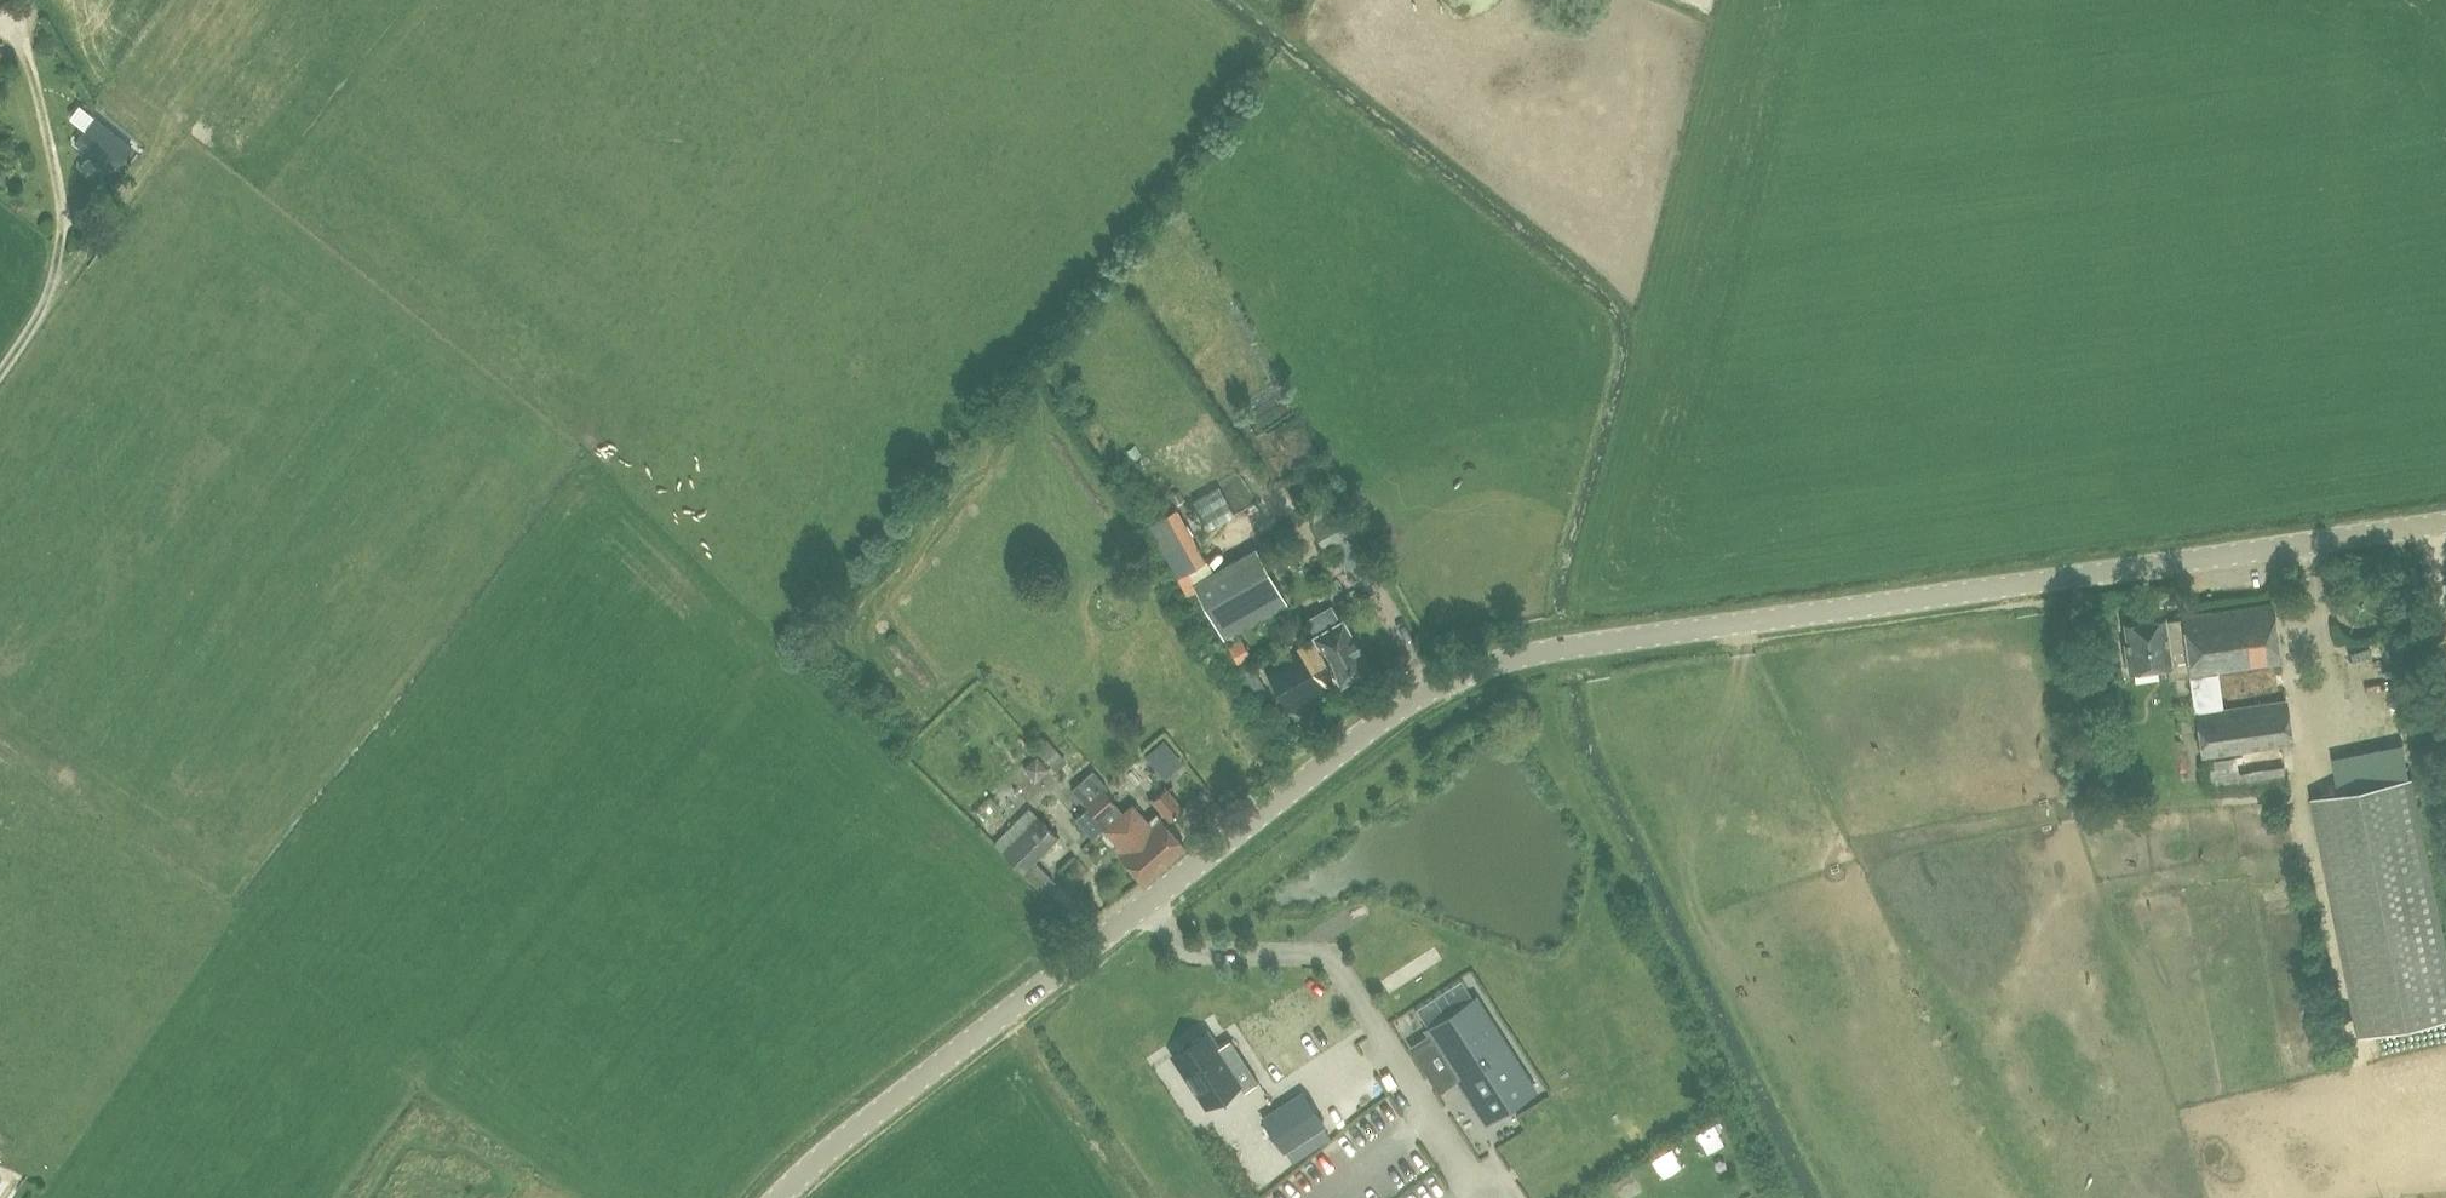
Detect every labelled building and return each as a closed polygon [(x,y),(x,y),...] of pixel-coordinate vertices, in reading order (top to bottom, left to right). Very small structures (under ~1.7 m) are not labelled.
[(1611,12),(1597,30),(1607,38),(1621,20),(1611,12)] [(96,116),(76,142),(112,170),(132,145),(96,116)] [(1339,506),(1314,522),(1329,545),(1354,529),(1339,506)] [(1258,549),(1195,582),(1225,638),(1289,603),(1258,549)] [(2168,662),(2170,676),(2192,673),(2203,754),(2292,742),(2286,700),(2223,708),(2218,670),(2281,661),(2273,602),(2183,614),(2183,616),(2164,619),(2164,616),(2127,622),(2130,642),(2127,643),(2131,668),(2168,662)] [(1338,676),(1341,681),(1366,667),(1342,621),(1316,635),(1323,648),(1321,649),(1318,643),(1269,670),(1287,704),(1338,676)] [(1228,644),(1240,664),(1252,657),(1241,637),(1228,644)] [(1244,672),(1256,692),(1265,687),(1253,667),(1244,672)] [(2271,699),(2295,695),(2292,679),(2268,684),(2271,699)] [(2401,730),(2414,731),(2415,709),(2402,708),(2401,730)] [(1183,761),(1164,739),(1144,755),(1164,778),(1183,761)] [(1156,812),(1147,819),(1132,802),(1122,811),(1092,774),(1085,780),(1089,784),(1077,793),(1123,850),(1120,852),(1143,880),(1184,846),(1165,823),(1168,820),(1169,821),(1184,808),(1166,788),(1151,801),(1161,813),(1159,815),(1156,812)] [(2312,796),(2360,1035),(2445,1018),(2445,944),(2413,777),(2312,796)] [(1023,872),(1058,837),(1037,816),(1003,851),(1023,872)] [(1050,882),(1060,873),(1043,855),(1034,863),(1050,882)] [(1475,997),(1426,1029),(1486,1122),(1535,1090),(1475,997)] [(1258,1081),(1241,1056),(1228,1065),(1218,1050),(1217,1048),(1206,1031),(1187,1044),(1173,1054),(1185,1072),(1197,1091),(1207,1106),(1220,1097),(1239,1084),(1244,1091),(1258,1081)] [(1324,1124),(1303,1092),(1263,1118),(1284,1151),(1324,1124)]
